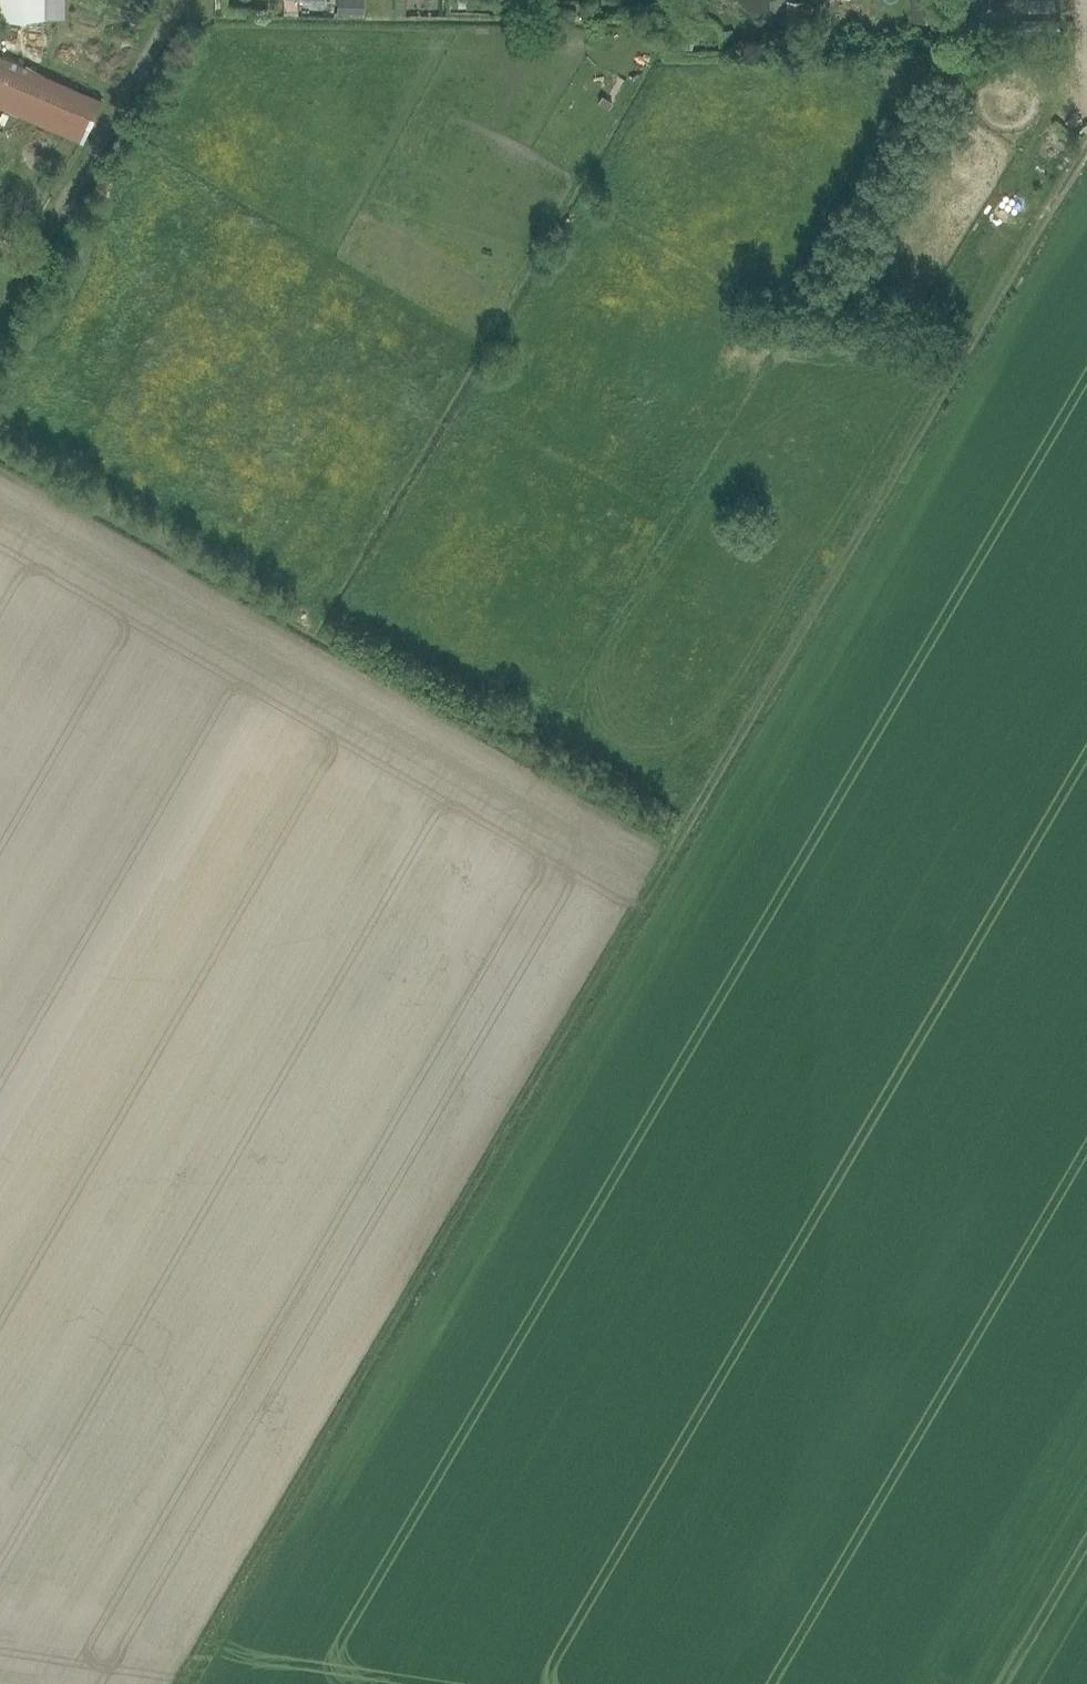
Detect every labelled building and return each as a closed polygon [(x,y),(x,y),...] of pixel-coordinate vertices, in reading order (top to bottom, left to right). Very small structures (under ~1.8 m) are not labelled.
[(82,144),(101,101),(45,76),(45,20),(46,0),(0,0),(0,109),(82,144)] [(48,16),(67,16),(67,0),(48,0),(48,16)] [(337,13),(364,13),(364,0),(337,0),(337,13)] [(395,14),(406,15),(407,0),(396,0),(395,14)] [(1062,36),(1062,20),(954,20),(954,37),(1062,36)]
